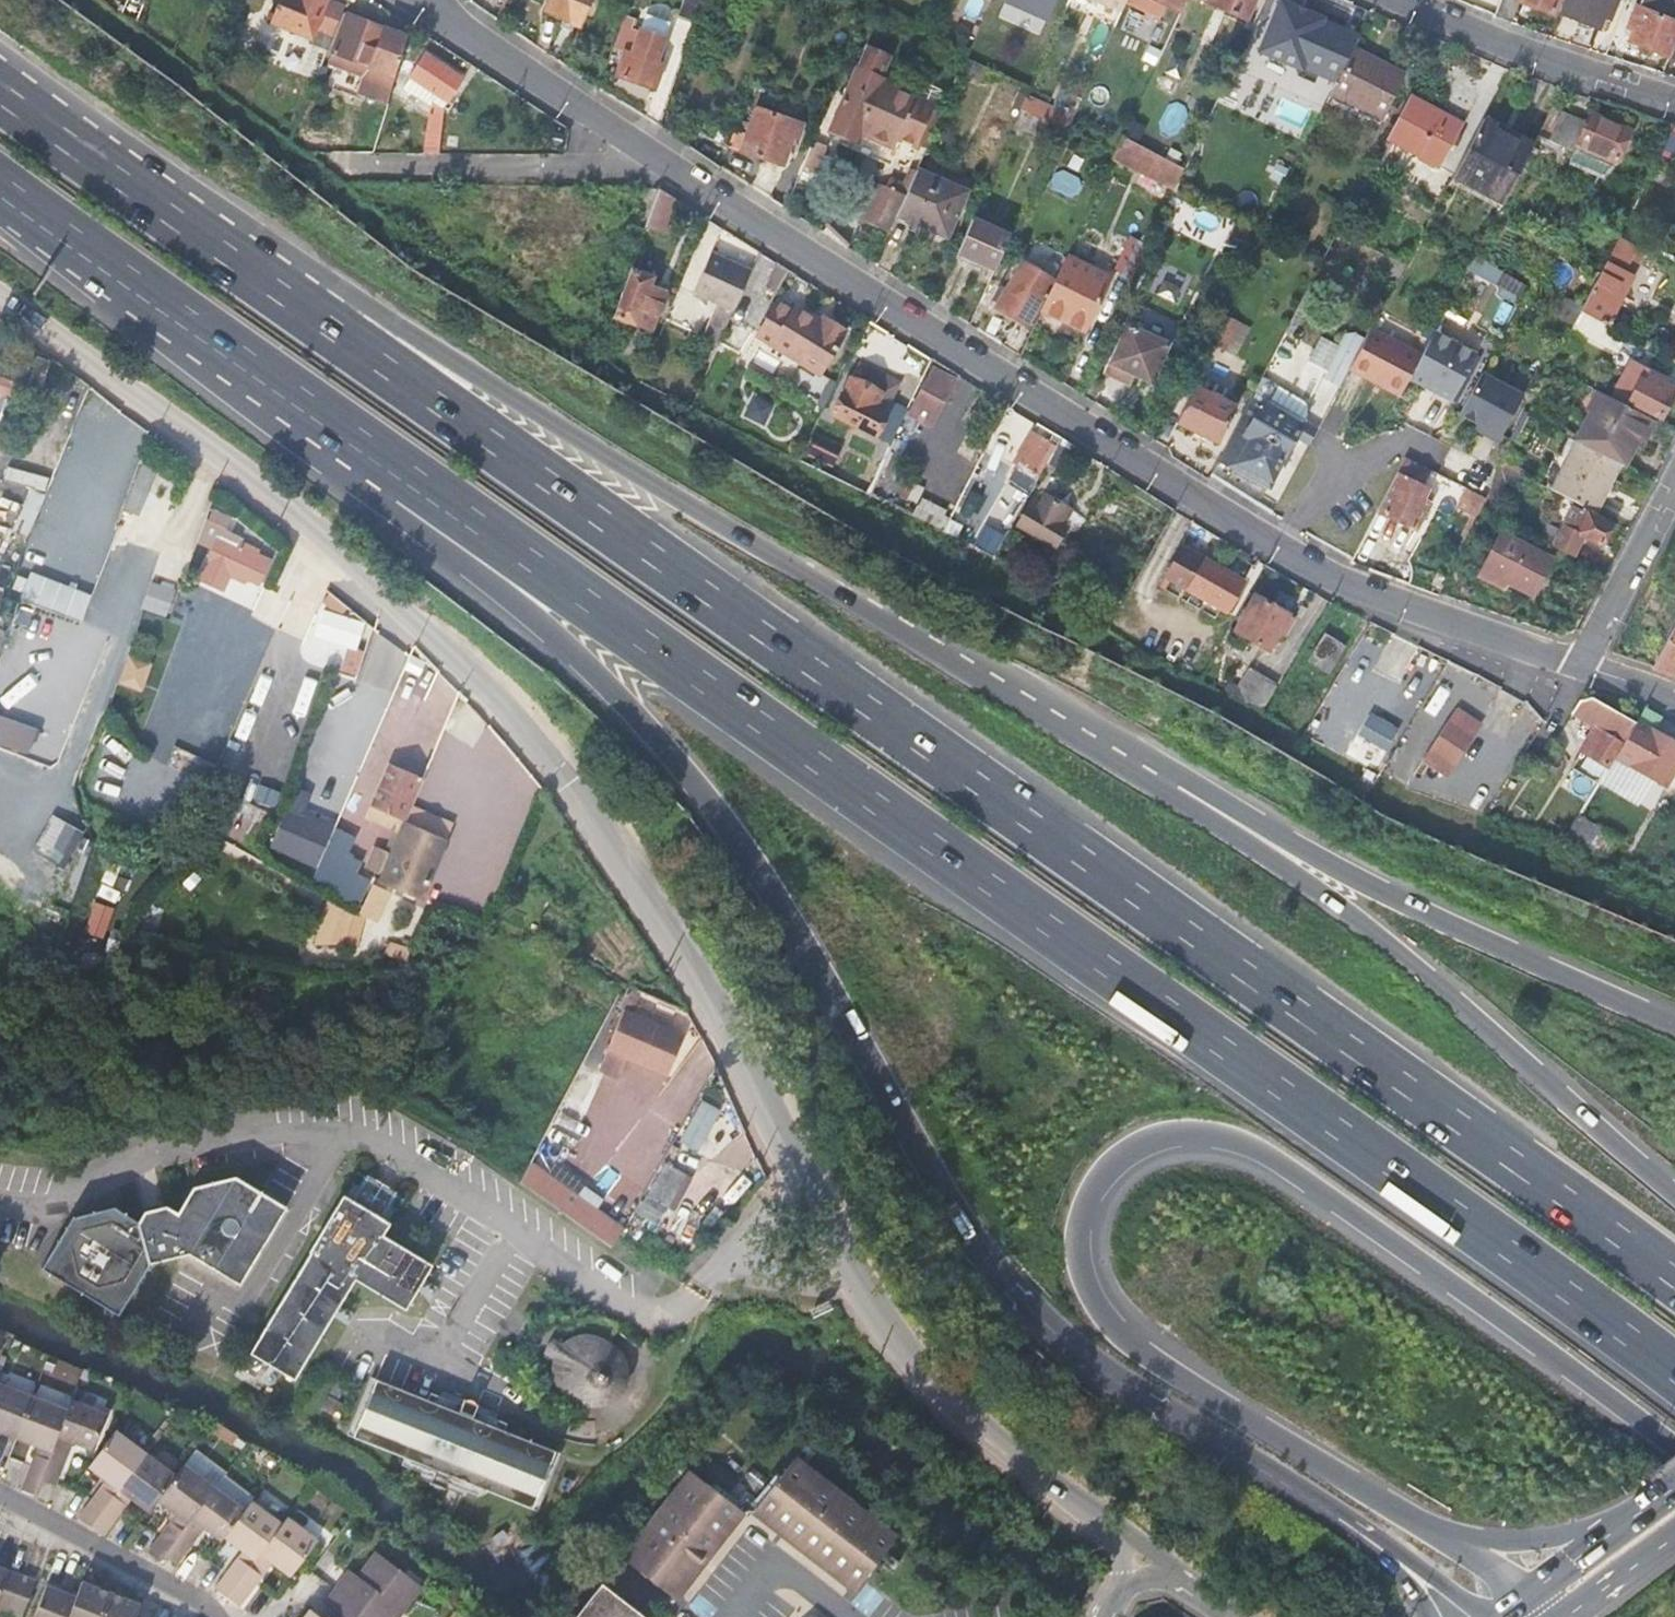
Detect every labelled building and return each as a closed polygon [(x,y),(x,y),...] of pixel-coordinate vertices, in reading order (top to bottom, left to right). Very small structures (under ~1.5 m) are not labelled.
[(287,30),(289,37),(300,41),(305,38),(307,39),(306,44),(324,52),(341,9),(324,2),(325,0),(280,0),(271,24),(287,30)] [(546,14),(563,22),(574,27),(577,28),(590,0),(552,0),(546,14)] [(676,21),(692,27),(701,0),(685,0),(676,21)] [(1005,5),(1044,23),(1054,0),(1007,0),(1005,5)] [(1120,17),(1127,0),(1083,0),(1120,17)] [(1177,11),(1182,0),(1153,0),(1177,11)] [(1204,7),(1243,25),(1255,0),(1207,0),(1204,7)] [(1495,18),(1511,24),(1519,3),(1550,16),(1556,0),(1502,0),(1495,18)] [(1560,16),(1600,31),(1606,17),(1611,18),(1618,1),(1615,0),(1567,0),(1560,16)] [(1628,25),(1634,27),(1627,43),(1667,59),(1674,37),(1674,1),(1671,0),(1642,0),(1638,10),(1634,8),(1628,25)] [(1334,86),(1350,51),(1354,43),(1320,26),(1321,23),(1278,3),(1254,52),(1296,72),(1298,69),(1334,86)] [(1124,26),(1144,35),(1152,16),(1132,7),(1124,26)] [(345,18),(325,69),(362,83),(371,78),(375,69),(367,67),(382,31),(345,18)] [(669,27),(645,19),(639,36),(631,33),(635,23),(624,19),(612,51),(621,55),(613,78),(653,92),(662,69),(655,66),(663,43),(669,27)] [(563,22),(559,29),(571,35),(574,27),(563,22)] [(382,31),(367,67),(375,69),(371,78),(362,83),(389,93),(405,39),(382,31)] [(1334,86),(1329,94),(1381,120),(1402,77),(1350,51),(1334,86)] [(861,54),(829,136),(850,144),(847,152),(884,166),(909,104),(888,95),(889,91),(875,86),(884,62),(861,54)] [(464,84),(425,58),(410,82),(449,107),(464,84)] [(1161,82),(1154,96),(1168,102),(1174,89),(1161,82)] [(1408,100),(1386,141),(1440,169),(1461,128),(1408,100)] [(1017,113),(1042,124),(1050,128),(1055,117),(1022,101),(1017,113)] [(743,138),(738,154),(779,167),(790,137),(795,139),(799,128),(754,110),(743,138)] [(1483,123),(1452,180),(1501,207),(1532,149),(1483,123)] [(1042,124),(1039,132),(1052,139),(1056,130),(1050,128),(1042,124)] [(1644,169),(1659,140),(1630,130),(1628,137),(1588,125),(1579,156),(1618,169),(1621,161),(1644,169)] [(1655,165),(1665,169),(1674,149),(1674,127),(1655,165)] [(731,134),(725,150),(738,154),(743,138),(731,134)] [(1114,152),(1157,172),(1163,160),(1120,140),(1114,152)] [(1163,160),(1157,172),(1178,182),(1183,170),(1163,160)] [(1647,180),(1661,188),(1666,178),(1652,171),(1647,180)] [(904,198),(896,218),(944,240),(965,194),(916,172),(904,198)] [(876,186),(859,227),(867,226),(888,235),(896,218),(904,198),(876,186)] [(633,191),(622,227),(640,233),(641,231),(655,192),(643,191),(633,191)] [(655,192),(641,231),(660,239),(669,215),(666,213),(671,199),(659,192),(655,192)] [(1168,203),(1188,212),(1192,202),(1172,193),(1168,203)] [(1302,214),(1293,211),(1289,220),(1297,223),(1302,214)] [(971,220),(956,253),(994,271),(1009,237),(971,220)] [(1599,275),(1579,315),(1606,328),(1631,278),(1622,274),(1634,248),(1617,240),(1604,266),(1599,275)] [(1128,247),(1115,274),(1131,281),(1144,254),(1128,247)] [(747,272),(707,255),(690,294),(730,311),(747,272)] [(1015,260),(999,287),(1004,290),(1020,263),(1015,260)] [(1052,284),(1039,311),(1083,332),(1107,280),(1063,260),(1052,284)] [(1024,329),(1034,312),(1038,314),(1039,311),(1052,284),(1020,263),(1004,290),(999,287),(991,300),(996,303),(992,309),(1024,329)] [(1597,263),(1593,271),(1599,275),(1604,266),(1597,263)] [(1180,301),(1191,275),(1167,264),(1155,290),(1180,301)] [(647,283),(628,275),(611,321),(646,336),(661,296),(644,289),(647,283)] [(772,313),(756,348),(807,372),(830,326),(822,323),(819,329),(790,316),(788,320),(772,313)] [(1570,332),(1619,356),(1627,339),(1606,328),(1579,315),(1570,332)] [(1223,351),(1237,324),(1221,317),(1208,344),(1223,351)] [(1169,345),(1125,325),(1103,375),(1128,386),(1132,378),(1150,385),(1169,345)] [(830,326),(807,372),(823,380),(845,333),(830,326)] [(1420,358),(1371,332),(1348,374),(1397,400),(1407,382),(1420,358)] [(1474,359),(1432,335),(1420,358),(1407,382),(1423,391),(1425,388),(1434,393),(1432,396),(1449,405),(1474,359)] [(1674,363),(1674,335),(1663,358),(1674,363)] [(1346,376),(1350,342),(1316,338),(1312,372),(1346,376)] [(945,378),(930,369),(912,403),(934,415),(949,386),(951,381),(945,378)] [(1674,391),(1674,388),(1649,375),(1645,373),(1639,382),(1627,403),(1661,419),(1674,391)] [(1524,400),(1482,378),(1460,421),(1485,433),(1483,438),(1500,447),(1524,400)] [(891,403),(850,383),(833,418),(835,419),(832,423),(846,430),(848,426),(874,438),(891,403)] [(1235,411),(1194,392),(1178,427),(1219,447),(1235,411)] [(1601,396),(1575,444),(1578,445),(1619,466),(1623,468),(1647,420),(1601,396)] [(1251,402),(1221,459),(1218,464),(1233,472),(1266,489),(1297,430),(1281,422),(1283,418),(1251,402)] [(838,451),(813,439),(805,456),(830,469),(838,451)] [(1058,440),(1045,466),(1061,475),(1075,451),(1058,440)] [(1578,445),(1553,494),(1593,516),(1619,466),(1578,445)] [(1405,457),(1375,513),(1415,533),(1427,509),(1421,505),(1426,494),(1411,486),(1419,470),(1413,467),(1415,462),(1405,457)] [(139,511),(157,467),(145,462),(127,506),(139,511)] [(1487,498),(1501,470),(1490,464),(1474,493),(1473,496),(1485,502),(1487,498)] [(1501,470),(1487,498),(1495,503),(1505,483),(1518,490),(1523,479),(1502,468),(1501,470)] [(1485,502),(1473,496),(1464,512),(1476,519),(1479,513),(1485,502)] [(910,520),(939,534),(940,532),(944,526),(937,523),(941,517),(917,505),(910,520)] [(197,580),(225,591),(232,574),(262,586),(275,551),(227,533),(234,515),(212,506),(199,540),(211,545),(197,580)] [(1032,509),(1015,534),(1050,559),(1062,540),(1055,535),(1065,521),(1045,507),(1040,515),(1032,509)] [(1456,509),(1445,529),(1466,540),(1476,519),(1464,512),(1456,509)] [(1563,538),(1555,551),(1572,560),(1579,546),(1583,540),(1601,549),(1610,531),(1576,513),(1563,538)] [(1372,519),(1348,565),(1350,566),(1373,574),(1382,544),(1377,541),(1384,525),(1372,519)] [(1550,562),(1499,536),(1477,579),(1495,588),(1498,582),(1530,598),(1550,562)] [(1240,587),(1180,552),(1164,581),(1224,616),(1240,587)] [(22,595),(84,619),(94,593),(32,569),(22,595)] [(231,579),(227,596),(254,602),(258,585),(231,579)] [(1253,601),(1234,636),(1267,655),(1277,636),(1282,627),(1287,619),(1253,601)] [(302,656),(358,674),(374,624),(318,606),(302,656)] [(1282,627),(1277,636),(1284,640),(1290,631),(1282,627)] [(1652,671),(1674,680),(1674,630),(1652,671)] [(1343,651),(1324,638),(1308,663),(1327,676),(1343,651)] [(130,653),(121,683),(144,690),(153,660),(130,653)] [(399,685),(426,697),(437,673),(410,661),(399,685)] [(1273,688),(1258,680),(1245,705),(1258,713),(1273,688)] [(1599,733),(1588,752),(1580,747),(1567,770),(1596,788),(1613,762),(1625,742),(1634,729),(1595,704),(1580,703),(1571,717),(1599,733)] [(1358,732),(1386,750),(1400,727),(1372,709),(1358,732)] [(1477,727),(1453,711),(1444,725),(1468,741),(1477,727)] [(1628,771),(1665,791),(1674,774),(1674,749),(1650,734),(1659,720),(1645,711),(1644,712),(1634,729),(1625,742),(1613,762),(1628,771)] [(1468,741),(1444,725),(1420,762),(1444,778),(1468,741)] [(375,802),(407,815),(425,771),(392,758),(375,802)] [(322,866),(336,823),(286,807),(272,850),(322,866)] [(60,860),(72,828),(49,820),(37,852),(60,860)] [(436,834),(404,821),(401,829),(433,841),(436,834)] [(422,867),(433,841),(401,829),(389,857),(404,863),(399,876),(418,884),(425,868),(422,867)] [(40,862),(31,889),(63,900),(72,873),(40,862)] [(327,901),(318,939),(347,945),(356,907),(327,901)] [(619,1059),(646,1072),(666,1034),(621,1011),(591,1069),(610,1078),(619,1059)] [(680,1041),(666,1034),(646,1072),(660,1080),(680,1041)] [(704,1098),(682,1139),(701,1149),(723,1108),(704,1098)] [(628,1207),(638,1214),(640,1216),(648,1206),(655,1211),(677,1181),(662,1170),(657,1167),(628,1207)] [(354,1200),(392,1215),(402,1190),(363,1175),(354,1200)] [(283,1210),(232,1178),(189,1189),(173,1214),(137,1223),(110,1207),(66,1218),(36,1269),(113,1315),(142,1265),(184,1255),(236,1286),(283,1210)] [(586,1197),(583,1194),(567,1183),(554,1202),(550,1208),(565,1219),(585,1235),(590,1228),(595,1221),(578,1208),(586,1197)] [(244,1357),(261,1367),(289,1383),(349,1284),(401,1314),(427,1270),(378,1240),(385,1227),(339,1200),(338,1198),(304,1254),(305,1256),(244,1357)] [(615,1390),(615,1386),(616,1381),(615,1370),(609,1359),(605,1353),(598,1348),(589,1343),(581,1342),(572,1342),(561,1345),(559,1347),(554,1350),(546,1344),(537,1359),(546,1364),(545,1367),(545,1375),(546,1385),(549,1393),(550,1394),(555,1400),(564,1407),(575,1411),(586,1412),(589,1411),(595,1410),(601,1408),(603,1407),(604,1405),(606,1404),(611,1398),(615,1390)] [(0,1381),(0,1430),(14,1436),(30,1393),(0,1381)] [(619,1394),(620,1389),(615,1386),(615,1390),(611,1398),(606,1404),(604,1405),(609,1408),(611,1405),(616,1400),(619,1394)] [(546,1462),(367,1389),(347,1437),(526,1509),(546,1462)] [(66,1407),(30,1393),(14,1436),(50,1449),(53,1441),(56,1433),(66,1407)] [(106,1410),(70,1396),(66,1407),(56,1433),(91,1446),(106,1410)] [(143,1449),(114,1428),(87,1465),(116,1486),(143,1449)] [(69,1447),(53,1441),(50,1449),(47,1457),(40,1477),(55,1483),(69,1447)] [(174,1473),(143,1449),(116,1486),(147,1510),(155,1498),(174,1473)] [(19,1487),(34,1493),(40,1477),(47,1457),(34,1452),(19,1487)] [(757,1507),(859,1587),(899,1537),(798,1457),(757,1507)] [(214,1484),(183,1461),(174,1473),(155,1498),(187,1522),(191,1517),(214,1484)] [(694,1469),(628,1553),(676,1592),(743,1509),(694,1469)] [(77,1514),(88,1523),(110,1494),(99,1484),(77,1514)] [(244,1506),(214,1484),(191,1517),(220,1539),(223,1535),(244,1506)] [(124,1503),(110,1494),(88,1523),(101,1532),(124,1503)] [(280,1520),(250,1498),(244,1506),(223,1535),(254,1557),(259,1551),(280,1520)] [(259,1551),(291,1573),(298,1564),(319,1536),(286,1513),(280,1520),(259,1551)] [(148,1551),(160,1560),(165,1553),(182,1529),(170,1521),(148,1551)] [(200,1532),(187,1522),(182,1529),(165,1553),(178,1562),(200,1532)] [(333,1588),(324,1600),(341,1612),(347,1616),(387,1616),(395,1607),(400,1611),(421,1584),(376,1550),(351,1583),(342,1576),(333,1588)] [(216,1587),(226,1596),(249,1565),(238,1557),(216,1587)] [(9,1569),(0,1565),(0,1605),(7,1608),(21,1573),(9,1569)] [(262,1574),(249,1565),(226,1596),(239,1605),(262,1574)] [(34,1578),(21,1573),(7,1608),(22,1614),(35,1579),(34,1578)] [(94,1583),(82,1578),(79,1585),(92,1591),(94,1583)] [(75,1594),(45,1582),(32,1616),(66,1616),(75,1594)] [(94,1583),(92,1591),(79,1585),(75,1594),(66,1616),(99,1616),(110,1589),(94,1583)] [(597,1583),(571,1616),(641,1616),(597,1583)] [(110,1589),(99,1616),(134,1616),(137,1608),(124,1603),(127,1597),(110,1589)] [(139,1602),(127,1597),(124,1603),(137,1608),(139,1602)] [(308,1607),(300,1616),(321,1616),(308,1607)]
